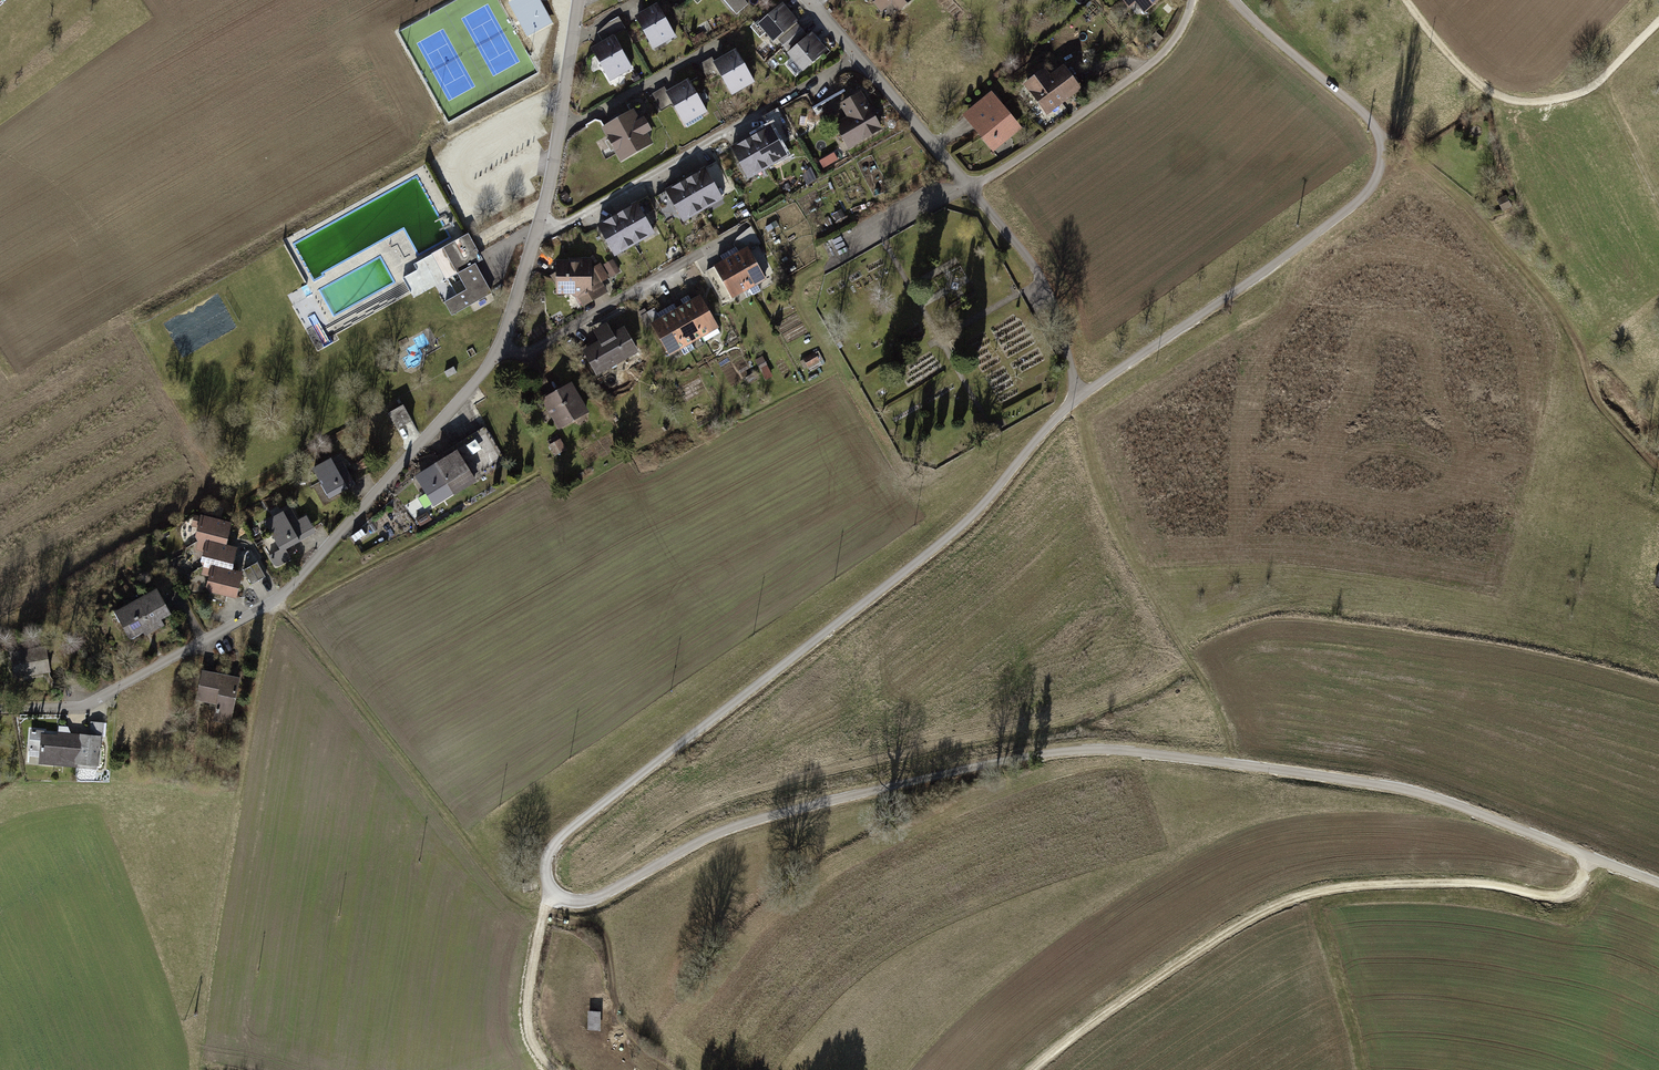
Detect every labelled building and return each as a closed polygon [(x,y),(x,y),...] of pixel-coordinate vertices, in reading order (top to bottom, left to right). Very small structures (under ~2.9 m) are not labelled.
[(538,0),(515,0),(512,1),(509,3),(518,21),(527,36),(530,34),(551,23),(538,0)] [(884,11),(892,4),(900,13),(915,0),(875,0),(884,11)] [(1125,3),(1143,22),(1167,0),(1128,0),(1125,3)] [(660,6),(637,18),(655,51),(678,39),(660,6)] [(799,25),(783,6),(760,25),(776,44),(799,25)] [(814,34),(789,54),(804,72),(829,52),(814,34)] [(615,37),(593,48),(612,83),(634,71),(615,37)] [(755,82),(737,51),(715,63),(712,59),(699,66),(709,83),(722,75),(734,95),(755,82)] [(1047,67),(1024,84),(1047,116),(1085,90),(1067,66),(1053,75),(1047,67)] [(709,114),(689,81),(667,94),(664,89),(652,96),(661,112),(671,106),(685,128),(709,114)] [(849,117),(836,124),(849,149),(885,129),(864,92),(841,104),(849,117)] [(994,92),(964,115),(993,153),(1023,129),(994,92)] [(838,102),(830,107),(839,122),(847,117),(838,102)] [(635,110),(603,128),(623,163),(654,145),(648,135),(655,131),(647,118),(642,121),(635,110)] [(774,126),(733,148),(750,179),(790,158),(774,126)] [(707,168),(666,192),(684,222),(725,199),(707,168)] [(1508,196),(1499,200),(1505,211),(1514,207),(1508,196)] [(638,203),(598,225),(616,257),(656,235),(638,203)] [(443,245),(413,262),(417,269),(402,277),(411,292),(412,295),(413,297),(458,272),(464,282),(467,287),(444,300),(452,315),(493,292),(476,262),(483,258),(482,256),(468,232),(464,234),(446,244),(443,245)] [(751,248),(716,266),(733,298),(768,280),(751,248)] [(593,259),(556,261),(558,295),(579,297),(585,308),(610,294),(603,283),(610,280),(601,265),(594,269),(593,259)] [(614,261),(606,266),(613,277),(620,273),(614,261)] [(702,295),(652,323),(671,357),(720,330),(702,295)] [(598,342),(584,350),(598,376),(640,353),(626,328),(614,335),(607,322),(592,331),(598,342)] [(765,357),(757,360),(764,380),(772,377),(765,357)] [(445,372),(447,377),(457,372),(454,367),(445,372)] [(573,382),(542,400),(559,431),(591,413),(573,382)] [(404,403),(388,412),(397,428),(413,419),(404,403)] [(487,431),(459,445),(475,476),(503,462),(487,431)] [(461,451),(417,476),(435,507),(479,483),(475,476),(461,451)] [(342,456),(316,470),(331,499),(357,486),(342,456)] [(293,509),(268,523),(283,549),(272,555),(280,568),(293,561),(288,552),(317,535),(307,518),(300,522),(293,509)] [(208,593),(239,600),(245,573),(235,571),(240,549),(229,547),(234,523),(194,515),(189,540),(200,542),(197,556),(205,558),(201,578),(210,580),(208,593)] [(260,563),(246,569),(253,585),(267,578),(260,563)] [(158,589),(116,611),(131,640),(173,618),(158,589)] [(10,653),(15,681),(53,675),(48,647),(10,653)] [(240,678),(203,672),(198,701),(216,704),(213,721),(232,724),(240,678)] [(89,736),(33,731),(30,763),(100,769),(104,724),(90,723),(89,736)] [(589,1028),(601,1028),(602,1010),(589,1009),(589,1028)]
